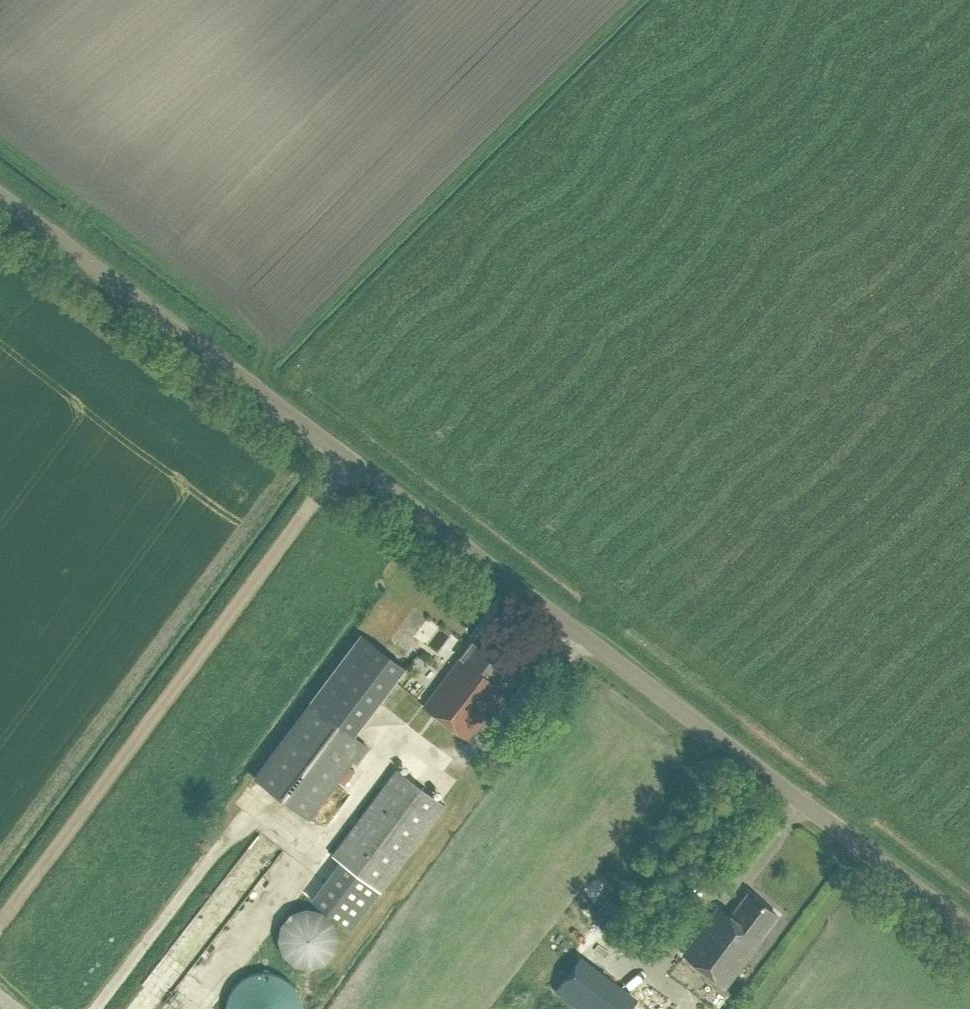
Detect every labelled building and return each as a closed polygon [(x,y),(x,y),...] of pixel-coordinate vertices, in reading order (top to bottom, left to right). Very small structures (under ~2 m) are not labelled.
[(405,668),(365,638),(361,635),(309,704),(254,777),(310,818),(353,760),(357,763),(368,748),(353,736),(405,668)] [(472,642),(424,705),(468,738),(505,688),(495,680),(505,667),(472,642)] [(445,805),(397,769),(332,855),(342,862),(313,901),(351,930),(445,805)] [(777,916),(748,894),(732,915),(719,906),(684,952),(728,986),(777,916)] [(282,930),(281,938),(282,946),(284,952),(288,957),(293,961),(296,963),(300,964),(308,966),(316,964),(320,963),(324,961),(329,957),(334,948),(336,942),(336,934),(334,928),(329,919),(320,913),(316,911),(310,910),(306,910),(300,911),(293,915),(288,919),(284,924),(282,930)] [(555,990),(580,1008),(631,1008),(636,1001),(579,958),(555,990)]
